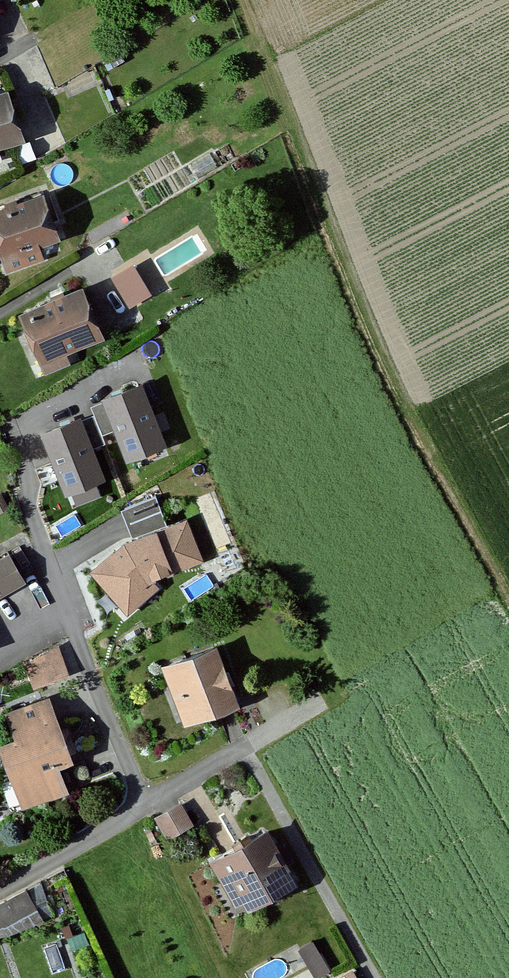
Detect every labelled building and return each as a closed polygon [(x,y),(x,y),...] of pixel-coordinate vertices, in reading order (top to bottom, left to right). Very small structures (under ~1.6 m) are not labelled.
[(0,93),(0,145),(28,138),(15,89),(0,93)] [(0,204),(0,241),(7,266),(50,254),(47,242),(65,237),(51,190),(0,204)] [(112,271),(131,303),(153,290),(134,258),(112,271)] [(90,285),(24,311),(47,372),(73,361),(68,347),(108,332),(90,285)] [(161,440),(140,385),(105,399),(126,454),(161,440)] [(98,471),(77,416),(41,429),(62,484),(98,471)] [(184,519),(120,544),(91,570),(128,611),(157,585),(149,576),(199,557),(184,519)] [(0,557),(0,596),(32,581),(17,549),(0,557)] [(220,638),(159,662),(183,724),(244,700),(220,638)] [(65,644),(26,656),(34,683),(74,671),(65,644)] [(55,690),(6,707),(17,739),(3,744),(25,807),(73,790),(62,759),(78,754),(55,690)] [(183,799),(154,814),(164,834),(193,820),(183,799)] [(272,823),(212,855),(243,912),(303,879),(272,823)] [(337,977),(361,977),(354,967),(337,977)]
